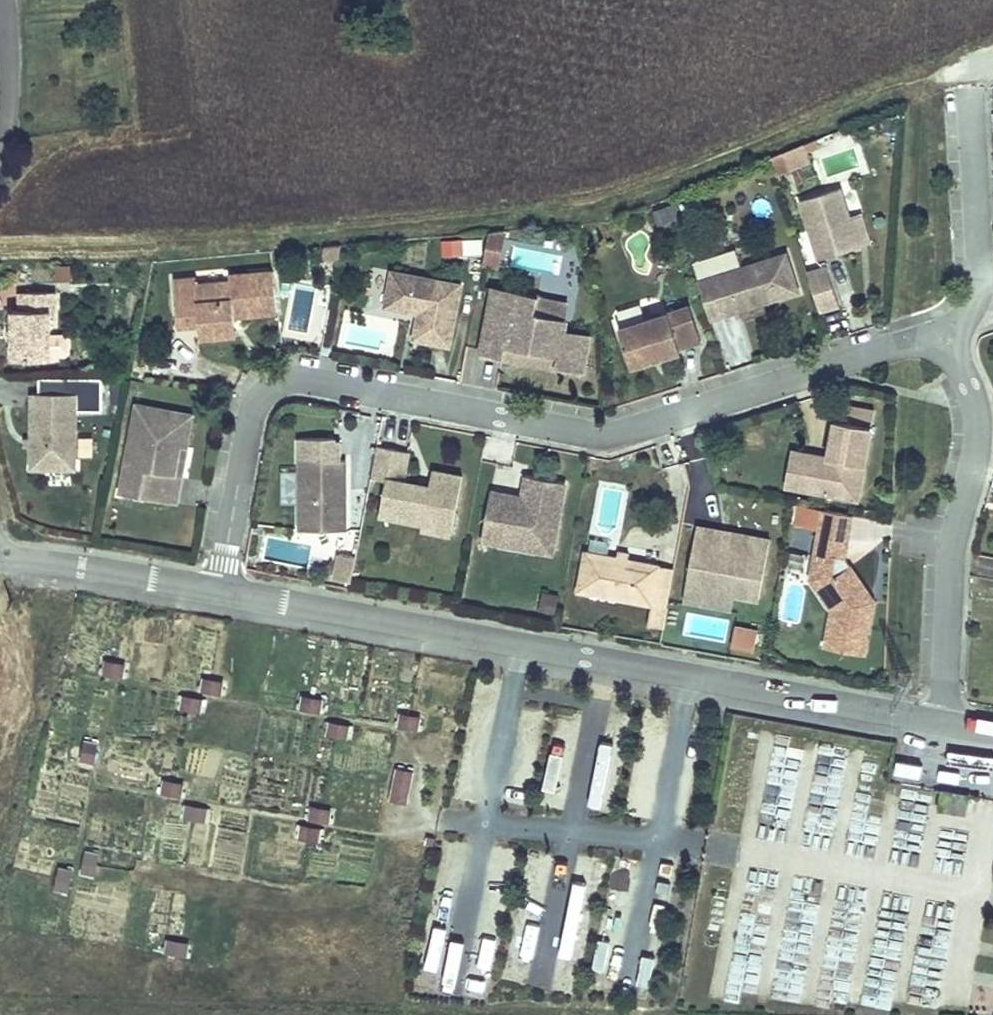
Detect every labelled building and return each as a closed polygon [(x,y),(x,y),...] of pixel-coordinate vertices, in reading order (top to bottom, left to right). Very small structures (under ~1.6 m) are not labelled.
[(819,156),(825,178),(861,169),(856,147),(819,156)] [(801,203),(820,262),(860,250),(850,220),(841,190),(801,203)] [(850,220),(860,250),(872,246),(862,216),(850,220)] [(500,267),(503,232),(486,230),(483,266),(500,267)] [(481,257),(482,240),(442,237),(440,254),(481,257)] [(787,256),(711,280),(724,318),(758,307),(757,302),(763,301),(765,305),(799,294),(787,256)] [(828,270),(809,276),(821,314),(840,308),(828,270)] [(197,282),(175,284),(180,329),(201,327),(201,331),(237,326),(236,318),(278,314),(274,274),(230,278),(231,284),(198,288),(197,282)] [(392,274),(385,310),(412,315),(413,310),(420,312),(419,317),(414,342),(450,349),(462,287),(392,274)] [(711,280),(699,284),(711,323),(724,318),(711,280)] [(494,292),(482,354),(504,358),(506,347),(559,356),(557,367),(584,373),(584,372),(590,339),(564,334),(566,324),(535,318),(539,300),(494,292)] [(51,339),(50,314),(55,314),(55,296),(20,296),(20,313),(13,313),(14,362),(51,362),(51,360),(51,339)] [(619,328),(632,370),(654,363),(654,360),(659,358),(660,361),(682,354),(681,351),(702,344),(690,305),(619,328)] [(201,331),(202,344),(238,339),(237,326),(201,331)] [(70,355),(70,342),(66,338),(51,339),(51,360),(66,359),(70,355)] [(482,354),(481,358),(583,377),(584,373),(557,367),(559,356),(506,347),(504,358),(482,354)] [(33,397),(31,472),(75,473),(77,398),(33,397)] [(137,408),(122,489),(149,494),(148,502),(178,508),(183,480),(175,478),(181,450),(188,451),(194,418),(137,408)] [(830,461),(810,457),(803,493),(860,504),(873,436),(837,429),(832,455),(838,456),(837,463),(830,461)] [(409,455),(378,449),(372,482),(387,484),(384,503),(399,505),(396,520),(423,526),(422,533),(452,538),(463,480),(433,474),(430,491),(404,486),(409,455)] [(810,457),(795,454),(788,490),(803,493),(810,457)] [(340,481),(346,481),(346,464),(300,464),(300,535),(346,534),(346,507),(340,507),(340,481)] [(517,484),(518,468),(496,466),(495,482),(517,484)] [(492,495),(483,538),(503,542),(516,526),(527,529),(535,548),(554,552),(568,481),(528,473),(523,500),(522,506),(512,504),(514,499),(492,495)] [(384,503),(381,518),(396,520),(399,505),(384,503)] [(834,613),(827,650),(866,658),(874,614),(869,613),(866,599),(871,596),(846,561),(854,518),(825,513),(812,582),(834,613)] [(516,526),(503,542),(535,548),(527,529),(516,526)] [(699,528),(688,587),(735,595),(761,600),(772,542),(725,533),(724,537),(718,536),(719,531),(699,528)] [(587,553),(580,592),(669,609),(676,570),(660,567),(630,561),(619,559),(587,553)] [(620,553),(619,559),(630,561),(632,555),(620,553)] [(688,587),(685,601),(732,610),(735,595),(688,587)] [(555,614),(558,594),(540,592),(538,611),(555,614)] [(869,613),(874,614),(876,604),(871,596),(866,599),(869,613)] [(735,624),(732,646),(755,649),(758,627),(735,624)] [(102,675),(124,680),(127,663),(105,658),(102,675)] [(203,676),(200,691),(223,695),(226,681),(203,676)] [(181,693),(177,709),(200,715),(204,699),(181,693)] [(321,714),(324,697),(302,693),(299,710),(321,714)] [(400,711),(398,727),(419,730),(421,714),(400,711)] [(331,722),(330,737),(349,738),(349,723),(331,722)] [(82,737),(76,759),(92,764),(98,741),(82,737)] [(408,803),(413,769),(394,767),(389,800),(408,803)] [(163,776),(158,791),(180,798),(185,783),(163,776)] [(186,803),(184,817),(206,820),(208,806),(186,803)] [(332,809),(309,803),(300,837),(322,843),(332,809)] [(94,877),(98,850),(83,847),(79,875),(94,877)]
